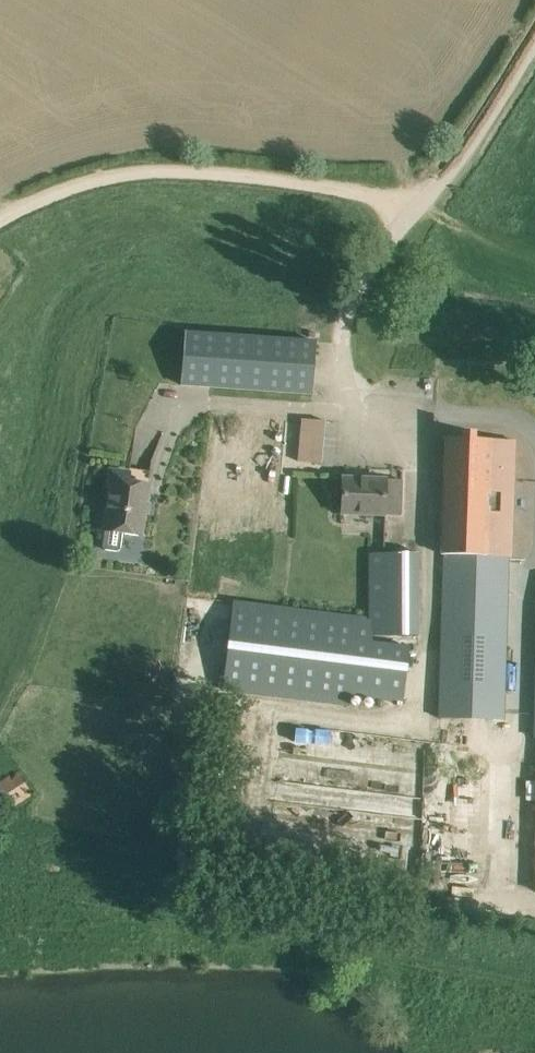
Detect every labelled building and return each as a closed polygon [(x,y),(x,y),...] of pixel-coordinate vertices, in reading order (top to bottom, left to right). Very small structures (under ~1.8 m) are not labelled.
[(313,394),(316,341),(187,332),(182,383),(313,394)] [(326,420),(304,419),(301,418),(297,461),(322,463),(326,420)] [(336,452),(337,420),(329,420),(328,452),(336,452)] [(511,555),(514,440),(445,438),(441,554),(445,554),(440,718),(502,720),(506,555),(511,555)] [(113,490),(105,531),(102,546),(105,549),(117,551),(121,549),(123,534),(139,537),(143,514),(150,515),(152,502),(145,501),(149,481),(128,478),(129,470),(113,467),(109,490),(113,490)] [(401,512),(402,480),(386,479),(386,478),(343,477),(342,509),(401,512)] [(223,690),(349,705),(350,693),(403,700),(409,645),(372,640),(372,635),(420,636),(419,551),(369,552),(370,617),(234,600),(223,690)] [(17,771),(0,782),(0,794),(10,809),(32,795),(17,771)] [(347,810),(347,784),(282,783),(282,809),(347,810)] [(437,797),(378,794),(377,816),(436,818),(437,797)]
